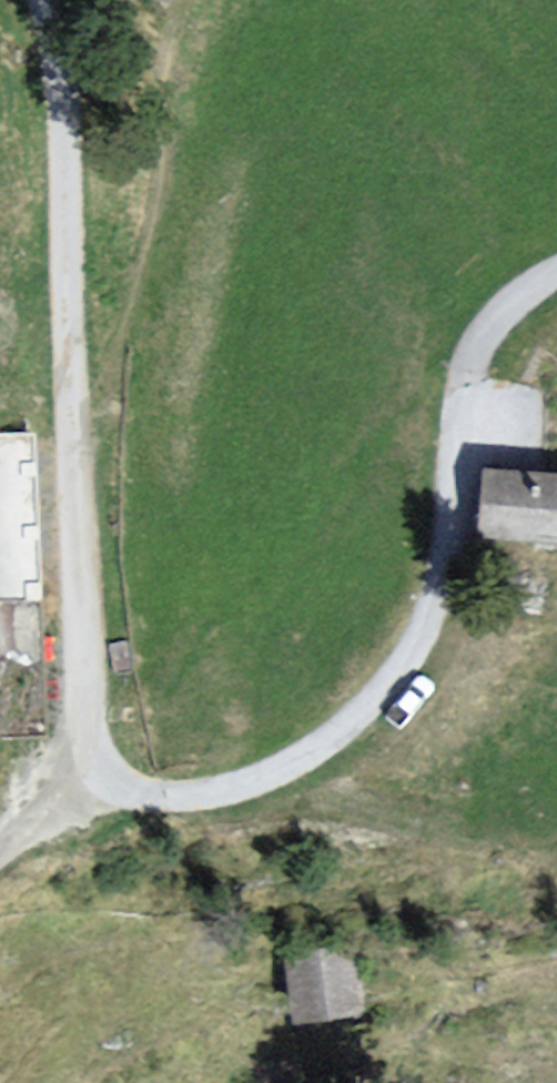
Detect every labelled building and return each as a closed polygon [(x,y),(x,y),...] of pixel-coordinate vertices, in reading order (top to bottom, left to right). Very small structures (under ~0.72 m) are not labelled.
[(509,478),(507,544),(556,546),(556,480),(509,478)] [(395,950),(316,963),(328,1036),(407,1023),(395,950)]
